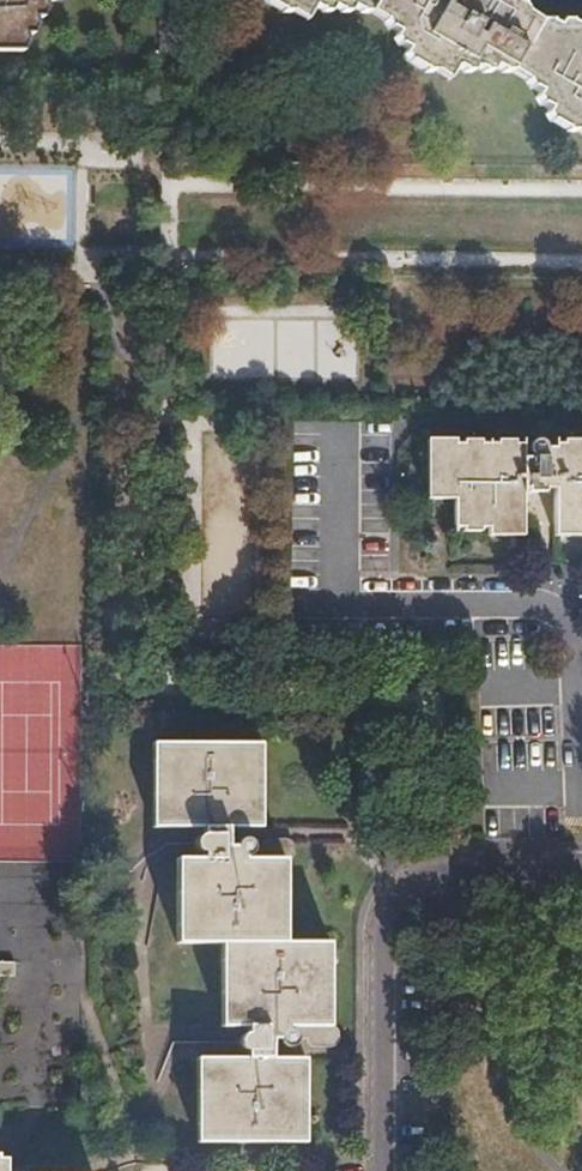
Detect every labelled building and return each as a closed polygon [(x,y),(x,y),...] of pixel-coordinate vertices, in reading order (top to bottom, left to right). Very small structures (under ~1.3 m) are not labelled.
[(22,51),(27,42),(25,42),(25,33),(32,33),(37,27),(34,26),(34,17),(42,17),(47,9),(43,9),(44,0),(45,0),(0,0),(0,51),(22,51)] [(265,4),(267,2),(281,9),(280,12),(290,12),(296,2),(308,9),(311,5),(319,9),(319,12),(328,13),(332,6),(339,10),(338,13),(348,13),(352,7),(359,10),(358,13),(369,14),(376,2),(390,10),(384,21),(389,30),(390,29),(396,31),(393,37),(398,46),(400,45),(406,48),(403,55),(407,63),(410,62),(423,69),(422,73),(435,72),(447,79),(455,66),(463,70),(462,73),(472,74),(475,67),(482,70),(482,73),(490,73),(494,67),(501,71),(502,74),(511,73),(517,63),(530,69),(524,80),(529,89),(530,88),(538,92),(534,98),(539,106),(541,105),(547,109),(544,115),(549,124),(551,122),(565,130),(565,132),(574,132),(581,121),(581,21),(580,21),(576,28),(569,24),(570,21),(560,21),(556,28),(549,24),(550,21),(539,21),(533,31),(518,23),(525,11),(520,4),(518,6),(511,2),(512,0),(263,0),(265,4)] [(433,498),(450,498),(451,527),(461,527),(461,532),(479,532),(479,527),(487,527),(520,528),(520,494),(526,494),(526,499),(544,500),(544,495),(551,495),(551,527),(581,527),(581,444),(574,443),(574,439),(556,439),(556,443),(550,443),(550,448),(546,448),(546,446),(543,441),(538,439),(532,441),(527,445),(527,451),(528,455),(530,458),(521,457),(521,444),(514,444),(514,440),(493,439),(493,443),(480,444),(479,439),(460,439),(460,443),(453,443),(452,439),(436,438),(434,439),(433,498)] [(81,646),(0,645),(0,1107),(30,1108),(79,1108),(80,866),(81,646)] [(254,744),(159,743),(158,827),(202,827),(202,836),(199,836),(196,839),(194,843),(195,848),(198,852),(202,853),(202,859),(183,859),(182,942),(220,943),(228,943),(228,1025),(246,1025),(246,1032),(241,1034),(238,1039),(238,1044),(241,1049),(246,1050),(246,1058),(205,1058),(205,1141),(296,1141),(296,1058),(284,1058),(285,1048),(287,1047),(290,1045),(292,1042),(304,1042),(304,1045),(307,1048),(332,1048),(335,1045),(335,1032),(333,1028),(328,1027),(321,1027),(322,944),(283,943),(276,943),(277,860),(284,859),(289,857),(291,852),(291,845),(287,840),(270,840),(265,840),(261,843),(258,848),(252,847),(251,845),(248,840),(242,839),(242,827),(254,828),(254,744)]
